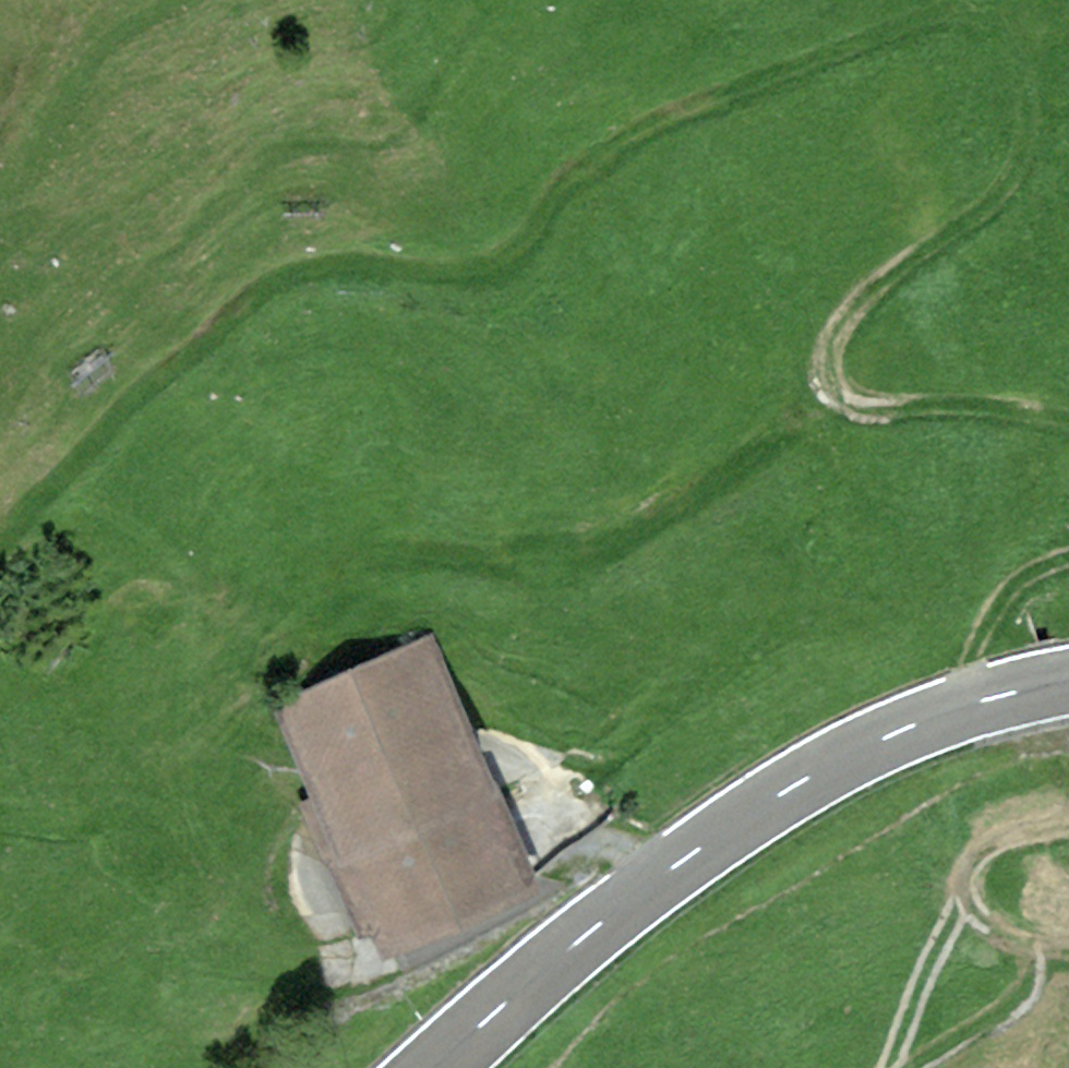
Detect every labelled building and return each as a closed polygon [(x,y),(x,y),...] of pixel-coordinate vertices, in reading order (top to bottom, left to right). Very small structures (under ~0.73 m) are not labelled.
[(425,620),(265,689),(299,767),(270,780),(370,943),(533,877),(425,620)]
